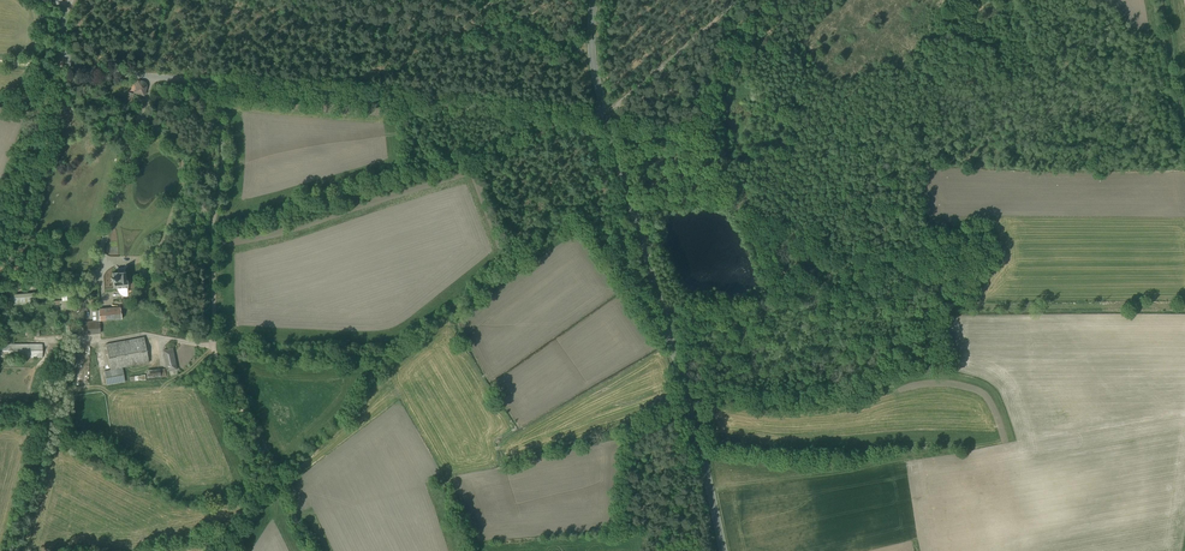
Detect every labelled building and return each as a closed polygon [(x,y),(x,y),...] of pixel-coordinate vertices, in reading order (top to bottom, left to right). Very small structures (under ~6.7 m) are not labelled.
[(138,82),(133,92),(143,95),(145,91),(145,86),(145,85),(145,84),(144,83),(143,83),(142,82),(138,82)] [(129,93),(126,102),(131,103),(134,94),(129,93)] [(123,103),(120,106),(125,112),(129,109),(125,105),(123,103)] [(113,278),(111,278),(112,282),(113,282),(113,288),(117,288),(117,290),(118,291),(119,293),(119,294),(120,295),(122,295),(123,296),(124,297),(127,297),(128,297),(128,303),(133,302),(132,290),(128,291),(127,287),(128,287),(129,285),(128,282),(127,281),(127,280),(125,280),(125,269),(118,269),(118,273),(112,273),(113,278)] [(33,293),(10,295),(11,306),(34,304),(33,293)] [(70,300),(62,301),(60,301),(60,311),(74,310),(73,304),(70,304),(70,300)] [(93,322),(99,321),(122,319),(120,307),(98,309),(99,310),(97,310),(92,311),(93,322)] [(99,321),(93,322),(83,323),(84,335),(100,334),(99,322),(99,321)] [(39,328),(26,329),(27,337),(39,336),(39,328)] [(144,337),(106,344),(110,370),(149,363),(144,337)] [(1,344),(1,358),(42,358),(42,344),(1,344)] [(173,349),(163,351),(167,371),(177,369),(173,349)] [(141,376),(129,377),(130,381),(161,377),(161,375),(166,375),(165,369),(161,370),(160,363),(157,364),(158,369),(150,370),(143,371),(143,375),(141,375),(141,376)] [(122,368),(104,372),(107,385),(125,382),(122,368)]
